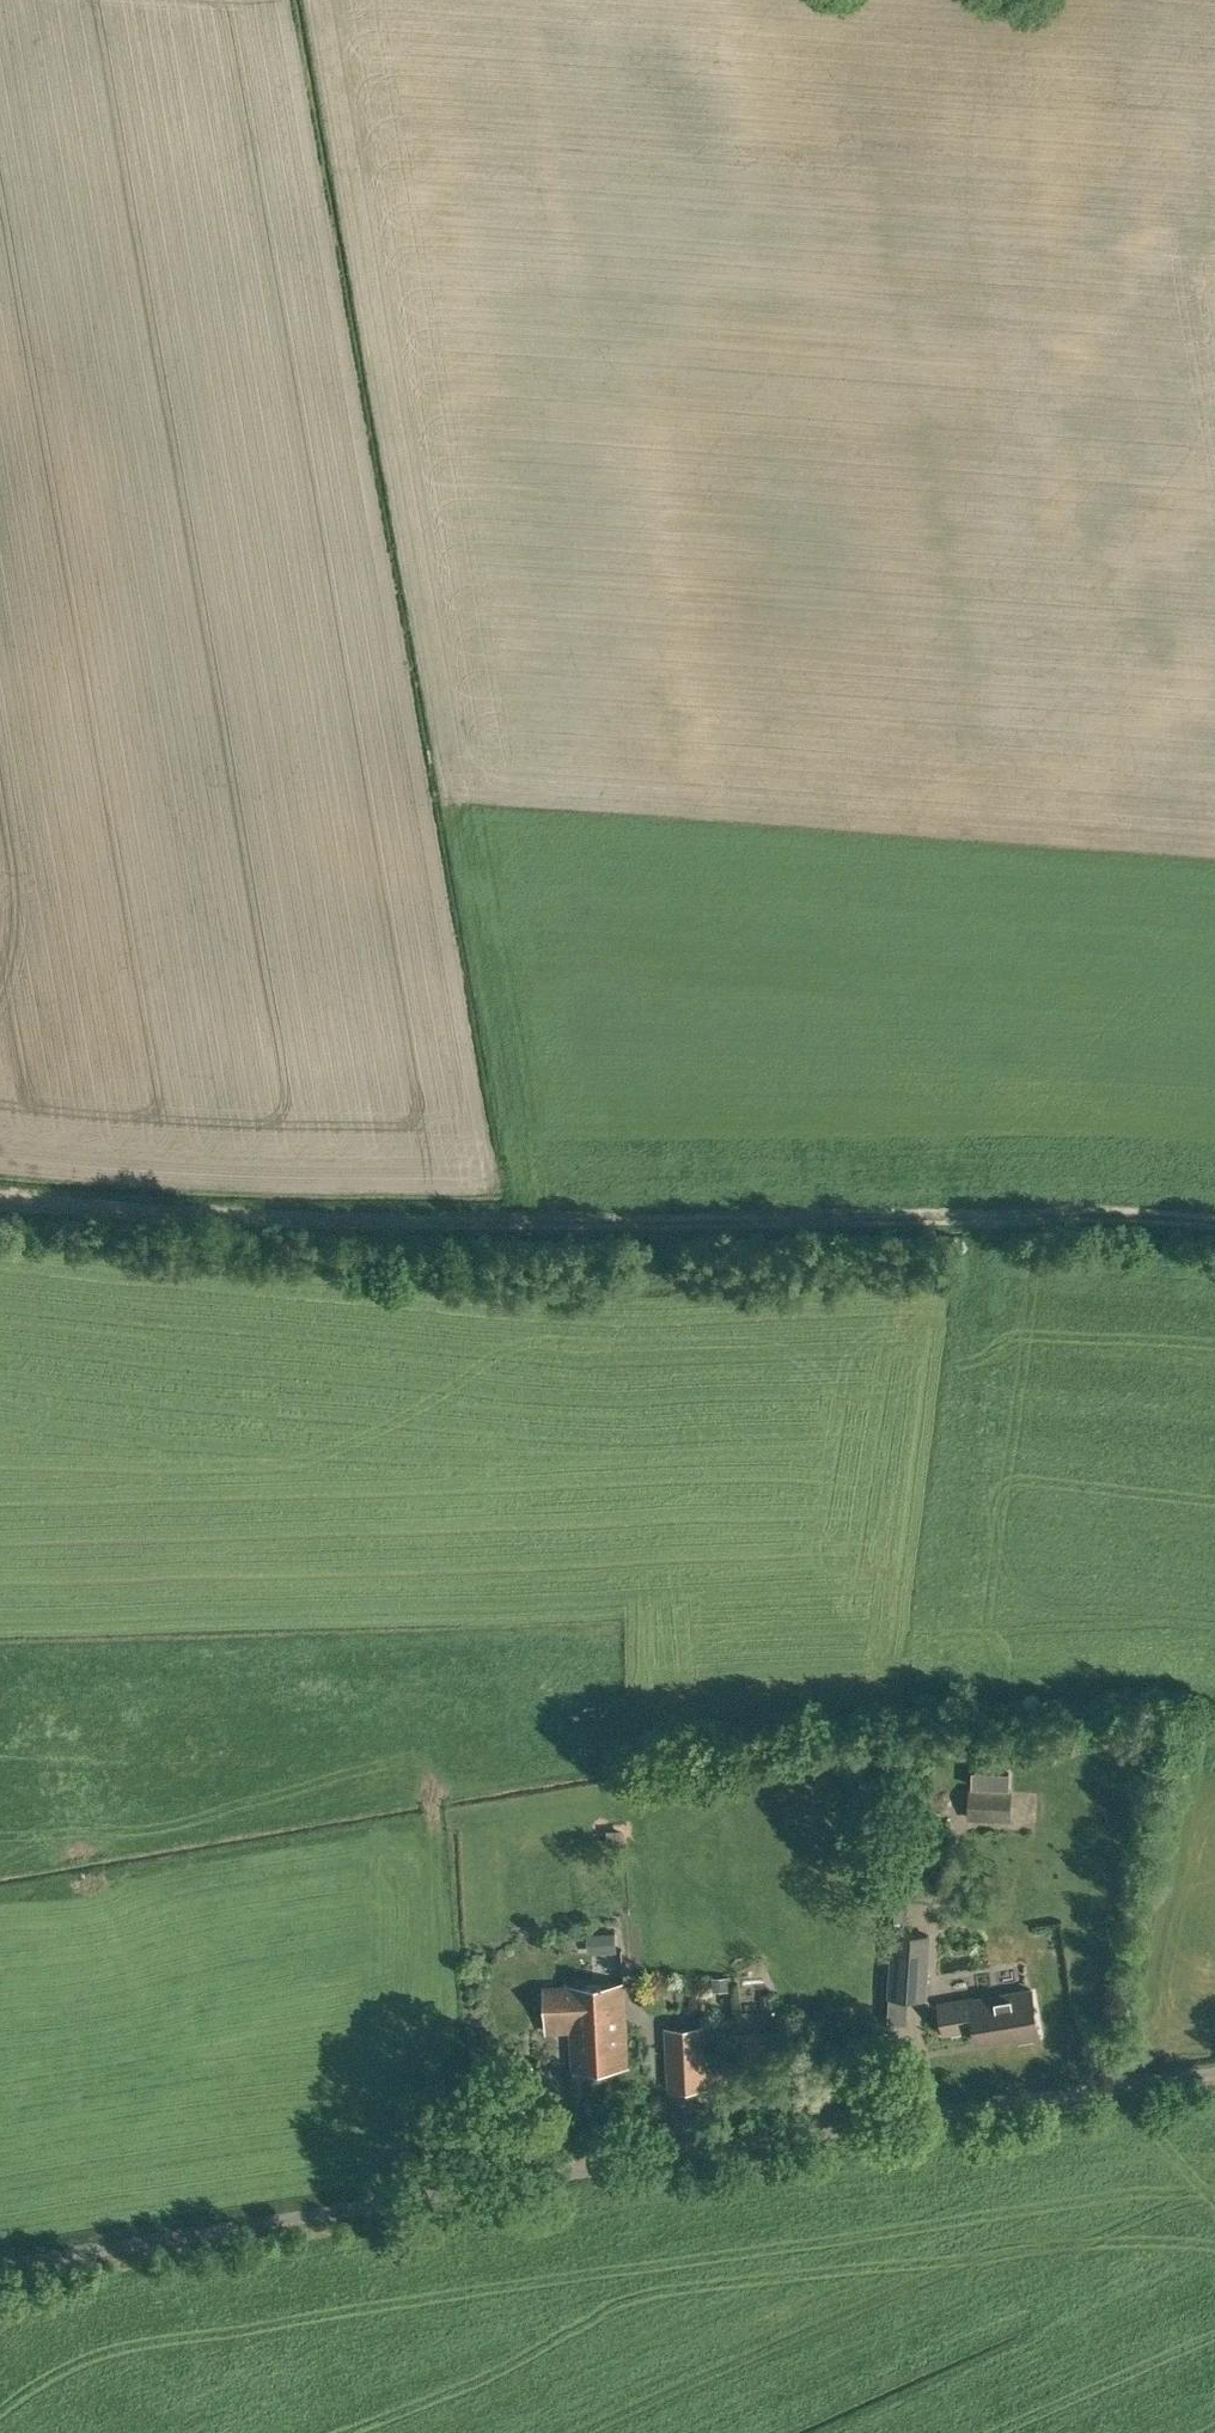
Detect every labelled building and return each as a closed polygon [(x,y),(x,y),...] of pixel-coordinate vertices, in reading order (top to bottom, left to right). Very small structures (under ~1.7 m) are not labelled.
[(1020,1789),(1020,1803),(1049,1803),(1049,1789),(1020,1789)] [(1009,1817),(1011,1792),(971,1790),(969,1816),(1009,1817)] [(927,1937),(891,1935),(888,1997),(924,1999),(927,1937)] [(699,1989),(732,1989),(732,1974),(699,1974),(699,1989)] [(571,2029),(573,2067),(627,2065),(623,1982),(607,1983),(609,2012),(597,2013),(597,2025),(587,2025),(587,2026),(571,2026),(571,2029)] [(609,2012),(607,1983),(569,1985),(569,1986),(545,1987),(546,2020),(550,2020),(551,2030),(571,2029),(571,2026),(587,2026),(587,2025),(597,2025),(597,2013),(609,2012)] [(1006,2036),(999,1994),(971,2000),(971,1998),(937,2004),(943,2034),(975,2028),(977,2041),(1006,2036)] [(700,2064),(704,2064),(702,2026),(666,2028),(668,2055),(699,2055),(700,2064)] [(780,2055),(778,2031),(737,2034),(739,2058),(780,2055)]
